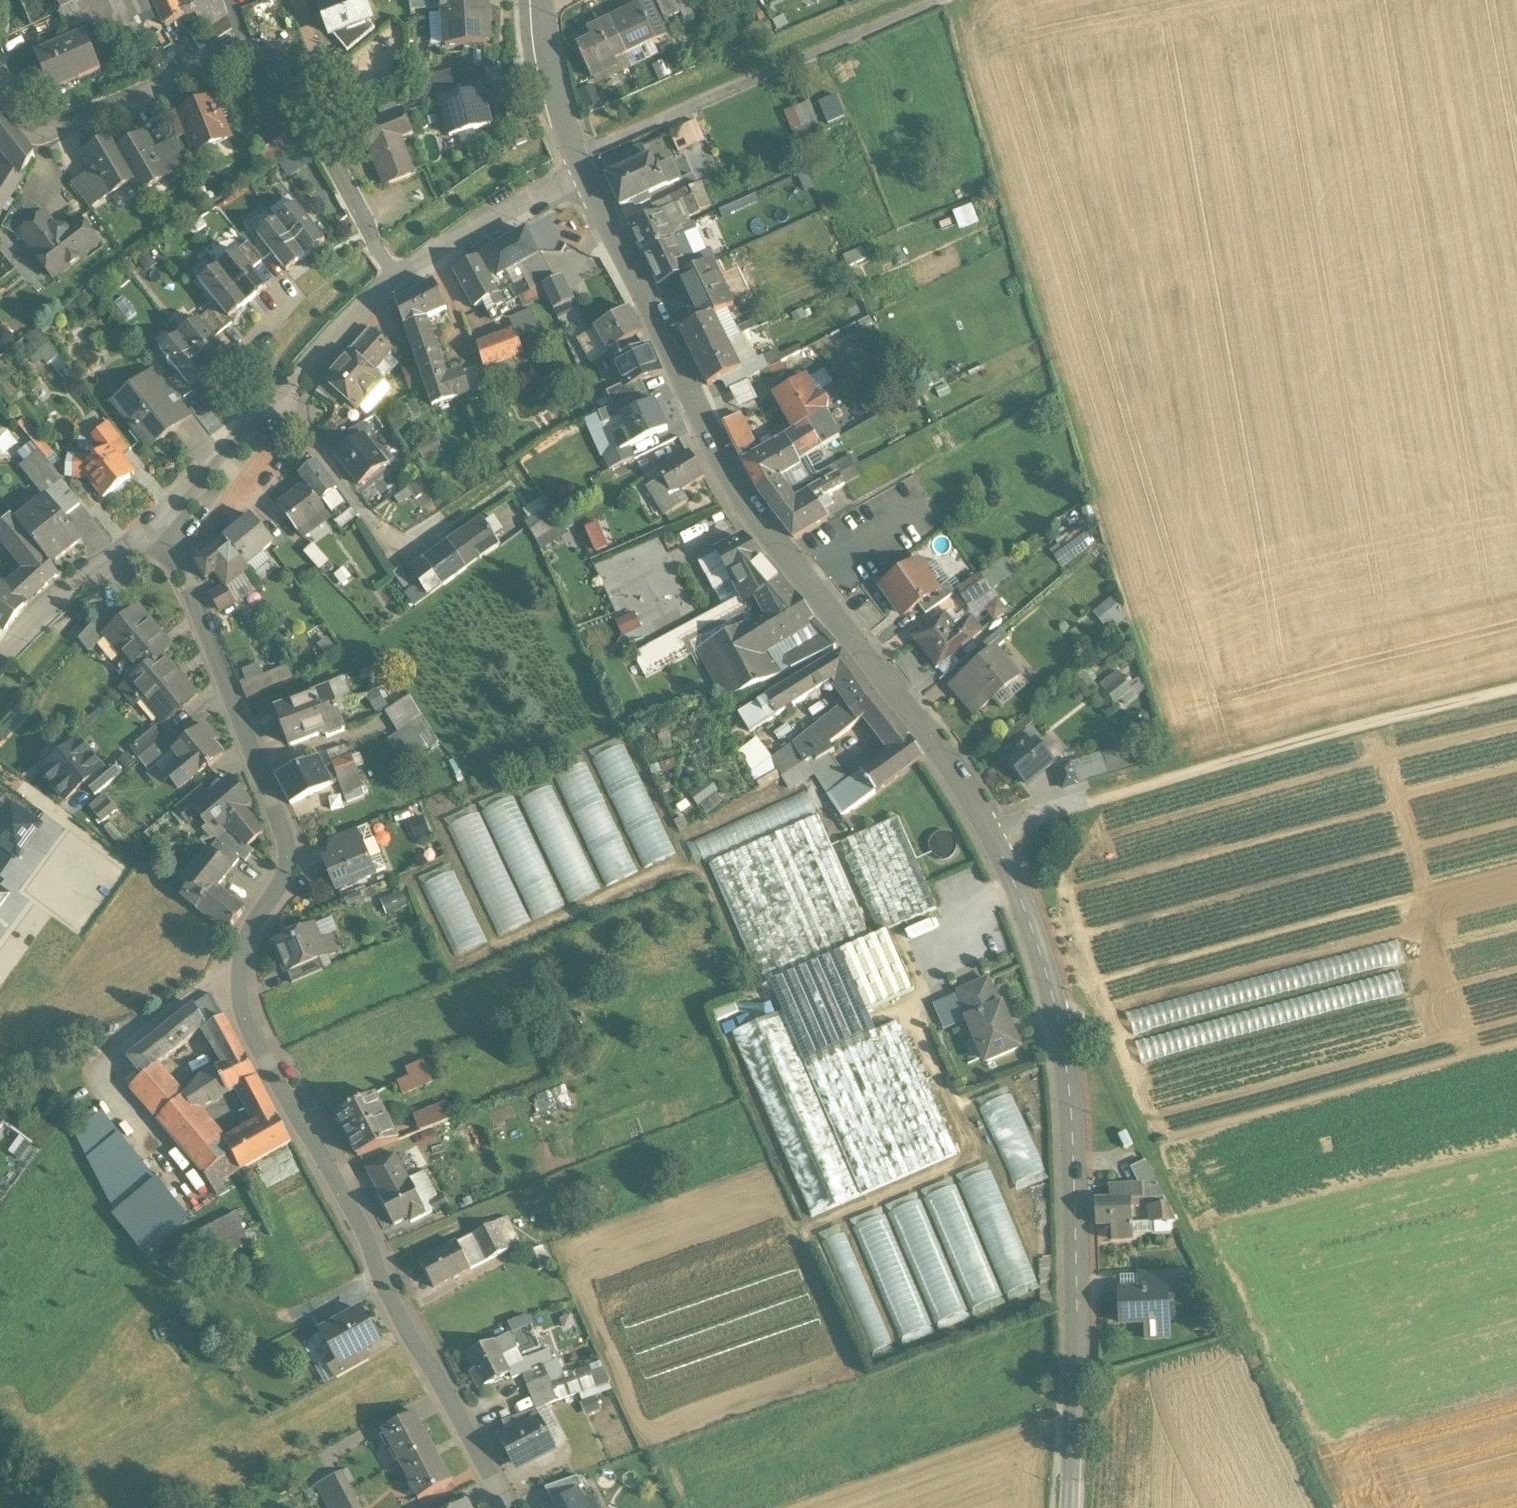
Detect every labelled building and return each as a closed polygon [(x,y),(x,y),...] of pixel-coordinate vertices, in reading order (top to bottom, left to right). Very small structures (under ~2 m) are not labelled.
[(25,13),(53,0),(19,0),(25,13)] [(62,13),(91,0),(55,0),(62,13)] [(160,12),(154,0),(91,0),(62,13),(75,40),(85,35),(100,30),(118,31),(122,18),(146,26),(144,21),(160,12)] [(160,12),(167,28),(181,22),(180,7),(177,0),(154,0),(160,12)] [(191,5),(195,17),(196,16),(212,43),(232,30),(222,0),(193,0),(191,5)] [(319,4),(331,36),(333,35),(368,21),(370,21),(362,0),(330,0),(319,4)] [(410,12),(431,10),(430,0),(409,0),(410,12)] [(431,10),(437,10),(437,8),(461,6),(460,0),(430,0),(431,10)] [(665,20),(690,8),(686,0),(656,0),(665,20)] [(762,8),(779,0),(758,0),(762,8)] [(648,1),(586,31),(591,40),(576,47),(580,55),(579,56),(591,80),(615,69),(612,62),(665,37),(648,1)] [(461,6),(437,8),(437,10),(437,11),(442,11),(445,48),(485,45),(484,26),(489,25),(487,4),(461,6)] [(180,7),(181,22),(195,17),(191,5),(180,7)] [(146,26),(122,18),(118,31),(141,40),(146,26)] [(333,35),(347,52),(375,29),(368,21),(333,35)] [(75,40),(35,57),(49,91),(77,79),(79,83),(101,74),(85,35),(75,40)] [(477,79),(441,88),(444,99),(479,90),(477,79)] [(482,92),(441,103),(450,137),(491,126),(482,92)] [(215,102),(181,115),(196,153),(230,140),(215,102)] [(806,139),(821,132),(808,102),(782,113),(791,133),(801,129),(806,139)] [(404,111),(376,121),(385,144),(370,149),(385,187),(416,175),(402,140),(413,135),(404,111)] [(12,129),(0,113),(0,139),(12,129)] [(677,155),(700,144),(690,124),(668,134),(677,155)] [(12,129),(0,139),(0,146),(8,156),(24,144),(12,129)] [(292,152),(278,129),(267,136),(275,149),(264,155),(270,165),(292,152)] [(157,151),(146,134),(121,150),(114,137),(86,154),(96,170),(111,196),(136,182),(143,193),(172,176),(157,151)] [(176,139),(157,151),(172,176),(187,166),(176,139)] [(35,158),(24,144),(8,156),(12,161),(0,180),(0,216),(35,158)] [(290,174),(319,162),(313,147),(284,159),(290,174)] [(642,147),(603,165),(609,178),(607,179),(620,208),(667,186),(659,169),(653,171),(642,147)] [(96,170),(71,185),(90,209),(111,196),(96,170)] [(687,219),(711,208),(700,186),(651,209),(654,215),(662,212),(680,204),(687,219)] [(40,209),(19,198),(2,230),(20,239),(23,237),(22,236),(44,219),(38,212),(40,209)] [(662,212),(675,239),(683,235),(681,230),(690,225),(687,219),(680,204),(662,212)] [(324,243),(298,211),(289,218),(287,215),(277,222),(306,258),(324,243)] [(654,215),(630,227),(643,254),(675,239),(662,212),(654,215)] [(68,232),(56,230),(46,217),(44,219),(22,236),(23,237),(56,280),(99,246),(80,222),(68,232)] [(306,258),(277,222),(268,230),(270,233),(261,240),(287,273),(306,258)] [(698,242),(690,225),(681,230),(683,235),(675,239),(685,261),(690,273),(698,269),(693,259),(703,254),(698,242)] [(526,232),(484,255),(496,277),(521,264),(536,255),(526,232)] [(725,245),(720,233),(710,237),(715,249),(725,245)] [(715,249),(710,237),(698,242),(703,254),(708,252),(715,249)] [(675,239),(643,254),(653,276),(685,261),(675,239)] [(850,267),(866,260),(861,249),(845,256),(850,267)] [(703,254),(693,259),(698,269),(708,264),(713,262),(708,252),(703,254)] [(549,285),(536,255),(521,264),(532,294),(542,288),(549,285)] [(241,258),(231,265),(229,262),(220,269),(248,305),(267,290),(241,258)] [(494,289),(479,258),(455,271),(473,301),(481,296),(494,289)] [(685,261),(653,276),(658,287),(677,279),(690,273),(685,261)] [(690,273),(677,279),(690,306),(687,308),(695,325),(712,318),(731,309),(724,291),(721,293),(708,264),(698,269),(690,273)] [(248,305),(220,269),(210,277),(212,280),(205,286),(230,319),(248,305)] [(572,302),(559,280),(549,285),(542,288),(553,312),(572,302)] [(433,283),(396,303),(405,328),(425,319),(446,309),(433,283)] [(504,309),(494,289),(481,296),(493,330),(509,325),(501,311),(504,309)] [(531,308),(508,318),(514,331),(516,336),(538,327),(531,308)] [(628,310),(596,330),(609,353),(618,350),(622,360),(643,350),(636,338),(642,335),(628,310)] [(695,325),(680,332),(694,360),(726,344),(712,318),(695,325)] [(425,319),(405,328),(425,387),(426,387),(432,407),(467,393),(461,375),(446,380),(425,319)] [(229,359),(203,327),(194,334),(191,331),(181,338),(210,374),(229,359)] [(590,365),(609,353),(596,330),(576,341),(590,365)] [(514,331),(476,344),(482,367),(522,353),(516,336),(514,331)] [(392,352),(370,332),(359,344),(381,364),(392,352)] [(210,374),(181,338),(172,346),(175,349),(165,357),(190,389),(210,374)] [(381,364),(359,344),(350,354),(372,374),(381,364)] [(726,344),(694,360),(708,388),(723,380),(740,371),(739,370),(726,344)] [(643,350),(622,360),(618,350),(609,353),(614,366),(612,371),(615,378),(620,379),(625,389),(641,382),(660,373),(648,348),(643,350)] [(741,369),(747,381),(784,362),(799,354),(795,348),(779,356),(776,351),(741,369)] [(372,374),(350,354),(327,379),(328,380),(327,384),(340,395),(343,394),(359,408),(369,397),(382,382),(372,374)] [(482,367),(461,375),(467,393),(469,398),(489,393),(482,367)] [(176,390),(159,369),(144,381),(160,401),(166,396),(167,397),(176,390)] [(740,371),(723,380),(728,390),(747,381),(741,369),(739,370),(740,371)] [(838,438),(804,378),(768,398),(790,437),(786,440),(799,462),(838,438)] [(160,401),(144,381),(127,395),(135,405),(124,415),(150,448),(173,430),(167,423),(180,413),(167,397),(166,396),(160,401)] [(759,407),(747,381),(711,399),(723,425),(759,407)] [(613,408),(646,393),(641,382),(625,389),(623,385),(606,393),(613,408)] [(613,408),(597,415),(602,426),(651,404),(646,393),(613,408)] [(135,405),(127,395),(116,404),(124,415),(135,405)] [(412,403),(396,412),(403,424),(419,415),(412,403)] [(651,404),(602,426),(608,440),(613,438),(618,450),(619,452),(628,448),(666,431),(654,403),(651,404)] [(186,420),(180,413),(167,423),(173,430),(186,420)] [(753,441),(741,416),(723,425),(735,451),(753,441)] [(375,417),(347,433),(355,443),(370,432),(372,434),(382,426),(375,417)] [(393,435),(405,428),(398,417),(387,423),(393,435)] [(132,452),(112,427),(98,438),(109,452),(115,448),(123,459),(132,452)] [(355,443),(338,456),(348,468),(345,470),(356,483),(390,456),(372,434),(370,432),(355,443)] [(422,461),(441,452),(433,436),(414,445),(422,461)] [(765,452),(743,465),(757,491),(801,466),(786,440),(765,452)] [(753,441),(735,451),(740,459),(757,449),(753,441)] [(757,449),(740,459),(743,465),(765,452),(762,447),(757,449)] [(123,459),(115,448),(109,452),(99,460),(80,458),(75,462),(73,475),(78,481),(90,482),(103,500),(136,475),(123,459)] [(618,450),(602,458),(608,471),(634,459),(628,448),(619,452),(618,450)] [(703,477),(689,454),(660,472),(664,479),(649,488),(666,515),(672,511),(673,512),(688,503),(681,491),(703,477)] [(359,520),(317,462),(299,476),(306,486),(310,491),(312,489),(345,530),(359,520)] [(801,466),(757,491),(780,520),(795,510),(793,508),(793,507),(790,503),(809,491),(823,484),(819,476),(810,481),(801,466)] [(835,467),(819,476),(823,484),(840,475),(835,467)] [(81,506),(63,483),(45,497),(47,499),(48,498),(64,519),(81,506)] [(306,486),(281,505),(301,531),(326,512),(310,491),(306,486)] [(587,491),(554,511),(561,522),(593,502),(587,491)] [(813,495),(793,507),(793,508),(795,510),(780,520),(793,538),(828,517),(817,500),(820,498),(817,493),(814,496),(813,495)] [(64,519),(48,498),(47,499),(17,523),(52,566),(82,542),(64,519)] [(565,536),(547,508),(523,524),(541,551),(565,536)] [(685,529),(692,541),(724,525),(718,513),(685,529)] [(11,516),(0,530),(0,540),(25,572),(21,576),(37,593),(58,575),(52,566),(17,523),(11,516)] [(252,516),(224,540),(246,566),(274,543),(252,516)] [(473,527),(450,543),(467,568),(482,557),(482,558),(502,544),(496,536),(500,533),(497,529),(500,527),(493,518),(487,523),(486,522),(474,530),(473,527)] [(777,577),(742,538),(700,563),(724,607),(633,656),(645,678),(713,642),(737,629),(738,629),(753,623),(793,598),(777,577)] [(1070,538),(1055,549),(1063,559),(1078,548),(1070,538)] [(217,547),(196,563),(208,582),(216,575),(226,585),(232,585),(248,569),(246,566),(224,540),(217,547)] [(450,543),(425,561),(445,585),(467,568),(450,543)] [(315,546),(303,553),(320,571),(329,562),(315,546)] [(1021,565),(1012,554),(979,578),(990,592),(1011,577),(1012,572),(1021,565)] [(445,585),(425,561),(409,573),(416,583),(421,580),(432,594),(445,585)] [(923,562),(919,561),(884,586),(905,616),(919,606),(937,593),(936,592),(924,575),(927,573),(928,568),(923,562)] [(21,576),(4,590),(24,606),(37,593),(21,576)] [(976,580),(958,592),(966,604),(984,591),(976,580)] [(947,584),(936,592),(937,593),(919,606),(926,615),(955,595),(947,584)] [(0,587),(0,628),(5,631),(24,606),(4,590),(0,587)] [(424,600),(417,588),(407,595),(415,606),(424,600)] [(228,589),(215,596),(224,608),(235,601),(228,589)] [(793,598),(753,623),(738,629),(753,656),(765,650),(811,622),(793,598)] [(1118,623),(1118,627),(1127,621),(1112,600),(1092,615),(1105,630),(1113,623),(1117,627),(1118,623)] [(996,601),(984,612),(993,623),(1006,613),(996,601)] [(172,648),(139,609),(107,637),(129,663),(118,671),(129,684),(163,656),(172,648)] [(620,619),(627,636),(647,628),(640,611),(620,619)] [(946,616),(916,639),(938,667),(982,632),(972,619),(958,630),(946,616)] [(822,634),(772,664),(765,650),(753,656),(738,629),(737,629),(713,642),(740,692),(835,648),(822,634)] [(1002,630),(980,648),(988,658),(997,650),(1010,639),(1002,630)] [(988,658),(959,682),(966,691),(961,694),(977,713),(1019,678),(997,650),(988,658)] [(842,652),(737,714),(748,733),(832,683),(833,685),(857,671),(842,652)] [(291,653),(270,662),(270,659),(242,671),(251,694),(300,674),(291,653)] [(129,684),(122,690),(135,705),(143,698),(163,722),(196,695),(163,656),(129,684)] [(857,671),(833,685),(841,698),(865,683),(857,671)] [(1117,673),(1100,687),(1115,705),(1132,692),(1117,673)] [(370,694),(381,710),(398,697),(387,682),(370,694)] [(954,686),(961,694),(966,691),(959,682),(954,686)] [(874,696),(865,683),(841,698),(834,702),(837,707),(781,749),(795,768),(804,763),(813,758),(815,761),(829,753),(833,750),(829,744),(865,716),(868,719),(883,707),(874,696)] [(329,690),(278,710),(291,746),(343,725),(329,690)] [(883,707),(868,719),(877,732),(893,720),(883,707)] [(423,719),(388,742),(404,766),(439,743),(423,719)] [(892,751),(860,774),(874,794),(923,758),(900,728),(893,720),(877,732),(892,751)] [(183,744),(174,751),(175,752),(183,762),(167,776),(178,790),(189,781),(190,782),(222,755),(211,743),(216,738),(205,725),(183,744)] [(172,731),(139,760),(150,773),(175,752),(174,751),(183,744),(172,731)] [(1035,748),(1025,735),(1013,744),(1017,750),(1008,757),(1029,784),(1054,764),(1039,744),(1035,748)] [(781,749),(770,757),(755,738),(738,752),(753,771),(750,774),(759,789),(795,768),(781,749)] [(102,770),(79,742),(42,773),(65,800),(85,784),(102,770)] [(556,779),(606,888),(676,854),(623,748),(556,779)] [(1129,748),(1102,756),(1107,775),(1135,768),(1129,748)] [(849,782),(829,753),(815,761),(813,758),(804,763),(827,798),(849,782)] [(1071,764),(1077,786),(1107,775),(1100,754),(1071,764)] [(364,785),(353,756),(334,763),(345,792),(364,785)] [(122,774),(112,762),(102,770),(85,784),(95,797),(122,774)] [(316,762),(276,777),(290,804),(332,787),(325,772),(320,773),(316,762)] [(1052,769),(1060,792),(1077,786),(1069,763),(1052,769)] [(849,782),(827,798),(841,818),(874,794),(860,774),(849,782)] [(262,833),(243,810),(249,805),(228,780),(210,795),(193,809),(197,814),(207,826),(215,820),(221,827),(224,825),(230,831),(234,836),(236,834),(247,846),(262,833)] [(697,793),(705,803),(721,790),(713,780),(697,793)] [(202,786),(174,810),(186,823),(197,814),(193,809),(210,795),(202,786)] [(601,890),(551,788),(521,804),(571,905),(601,890)] [(705,863),(816,813),(806,792),(694,842),(705,863)] [(564,905),(512,798),(482,813),(534,921),(564,905)] [(109,804),(94,817),(103,827),(118,814),(109,804)] [(0,815),(0,849),(12,858),(15,860),(38,829),(7,806),(0,815)] [(498,937),(530,922),(479,815),(448,830),(498,937)] [(817,817),(709,866),(763,986),(871,938),(817,817)] [(897,818),(839,845),(879,934),(937,908),(897,818)] [(359,829),(336,839),(342,853),(363,845),(365,844),(359,829)] [(247,846),(236,834),(234,836),(230,831),(217,841),(240,859),(246,863),(253,851),(248,848),(247,846)] [(240,859),(217,841),(209,852),(232,870),(240,859)] [(363,845),(342,853),(343,854),(326,861),(339,890),(356,883),(359,884),(367,881),(368,878),(371,876),(365,862),(369,860),(363,845)] [(0,849),(0,874),(12,858),(0,849)] [(232,870),(209,852),(183,885),(188,890),(182,899),(196,911),(197,909),(227,933),(245,910),(217,888),(232,870)] [(486,943),(453,873),(423,887),(456,957),(486,943)] [(386,898),(392,914),(414,906),(408,890),(386,898)] [(314,926),(274,943),(287,974),(320,960),(338,952),(332,938),(321,943),(314,926)] [(861,1197),(955,1156),(897,1025),(874,1034),(865,1016),(912,996),(884,933),(879,934),(769,984),(861,1197)] [(320,960),(287,974),(291,985),(325,971),(320,960)] [(987,980),(958,993),(970,1019),(999,1006),(987,980)] [(226,1145),(199,1109),(227,1091),(216,1070),(203,1077),(186,1096),(158,1066),(206,1027),(218,1049),(235,1040),(225,1021),(211,996),(195,1007),(128,1060),(144,1078),(131,1089),(184,1148),(212,1186),(241,1170),(227,1144),(226,1145)] [(970,1019),(968,1020),(987,1063),(1020,1049),(1001,1005),(999,1006),(970,1019)] [(781,1013),(731,1034),(811,1218),(861,1197),(781,1013)] [(235,1040),(218,1049),(227,1060),(242,1052),(235,1040)] [(1260,1041),(1146,1063),(1151,1085),(1264,1062),(1260,1041)] [(242,1052),(227,1060),(228,1062),(216,1070),(227,1091),(255,1077),(242,1052)] [(423,1064),(406,1071),(409,1079),(396,1085),(401,1096),(430,1083),(423,1064)] [(257,1079),(238,1090),(245,1103),(264,1093),(257,1079)] [(540,1094),(547,1114),(575,1105),(568,1084),(540,1094)] [(264,1093),(245,1103),(252,1116),(271,1107),(264,1093)] [(1014,1099),(1009,1095),(982,1108),(979,1111),(1011,1184),(1014,1187),(1040,1176),(1045,1170),(1014,1099)] [(376,1096),(335,1117),(341,1127),(381,1107),(376,1096)] [(445,1105),(414,1117),(421,1133),(451,1121),(445,1105)] [(271,1107),(252,1116),(258,1127),(227,1144),(241,1170),(290,1143),(271,1107)] [(381,1107),(341,1127),(357,1157),(398,1142),(381,1107)] [(155,1176),(101,1112),(76,1132),(116,1208),(155,1176)] [(30,1146),(18,1138),(8,1153),(19,1161),(30,1146)] [(396,1156),(367,1171),(374,1184),(403,1169),(396,1156)] [(1145,1161),(1130,1169),(1138,1185),(1143,1185),(1148,1185),(1156,1184),(1145,1161)] [(403,1169),(374,1184),(395,1226),(409,1219),(412,1225),(426,1218),(423,1212),(425,1212),(403,1169)] [(995,1177),(990,1173),(961,1185),(941,1194),(937,1199),(927,1199),(904,1210),(900,1214),(891,1215),(854,1230),(853,1231),(826,1243),(824,1245),(860,1340),(870,1354),(1034,1285),(1036,1282),(995,1177)] [(188,1219),(157,1182),(119,1214),(144,1255),(188,1219)] [(1156,1184),(1148,1185),(1149,1199),(1155,1199),(1163,1198),(1156,1184)] [(1138,1185),(1114,1186),(1115,1200),(1094,1201),(1096,1227),(1110,1226),(1111,1241),(1133,1240),(1131,1207),(1138,1207),(1138,1199),(1143,1199),(1143,1185),(1138,1185)] [(444,1196),(431,1202),(436,1214),(449,1208),(444,1196)] [(1163,1198),(1155,1199),(1156,1206),(1166,1205),(1163,1198)] [(1156,1206),(1150,1207),(1152,1224),(1175,1223),(1166,1205),(1156,1206)] [(236,1214),(199,1233),(211,1266),(248,1247),(236,1214)] [(494,1225),(508,1251),(519,1246),(505,1219),(494,1225)] [(494,1225),(475,1235),(488,1261),(508,1251),(494,1225)] [(167,1264),(180,1281),(211,1266),(199,1233),(167,1264)] [(457,1243),(420,1262),(434,1289),(471,1271),(457,1243)] [(1188,1273),(1140,1276),(1141,1291),(1167,1290),(1167,1291),(1189,1290),(1188,1273)] [(1141,1291),(1121,1292),(1122,1324),(1144,1323),(1145,1338),(1163,1338),(1162,1307),(1168,1306),(1167,1291),(1167,1290),(1141,1291)] [(361,1310),(323,1331),(337,1356),(341,1364),(364,1352),(374,1346),(365,1331),(370,1328),(361,1310)] [(379,1343),(370,1328),(365,1331),(374,1346),(379,1343)] [(510,1336),(470,1357),(485,1387),(510,1374),(508,1371),(501,1358),(517,1350),(510,1336)] [(364,1352),(341,1364),(337,1356),(328,1361),(337,1378),(369,1361),(364,1352)] [(549,1352),(524,1361),(508,1371),(510,1374),(536,1410),(610,1384),(600,1361),(564,1376),(559,1361),(553,1363),(549,1352)] [(536,1410),(501,1423),(507,1434),(518,1428),(519,1432),(539,1421),(539,1422),(541,1421),(536,1410)] [(434,1449),(417,1416),(383,1433),(401,1466),(434,1449)] [(519,1432),(518,1428),(507,1434),(500,1438),(514,1464),(531,1456),(533,1460),(553,1449),(539,1422),(539,1421),(519,1432)] [(452,1484),(434,1449),(401,1466),(419,1501),(452,1484)] [(353,1492),(343,1472),(329,1479),(339,1499),(353,1492)] [(554,1505),(577,1492),(583,1487),(578,1478),(545,1489),(554,1505)] [(339,1499),(344,1507),(362,1507),(353,1492),(339,1499)] [(577,1492),(554,1505),(548,1507),(585,1507),(577,1492)]
